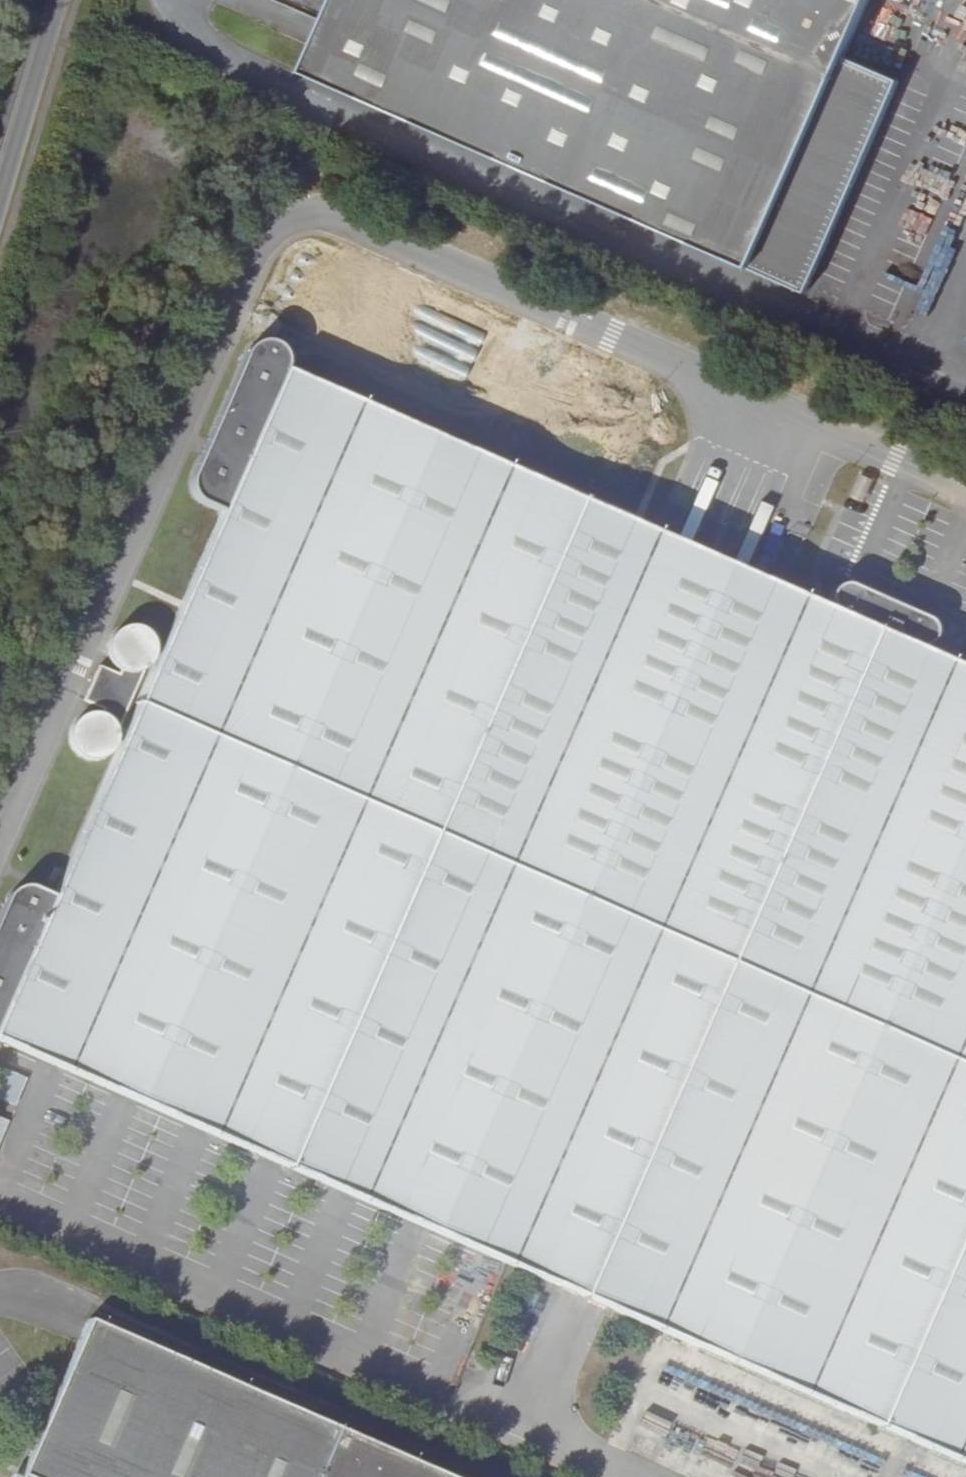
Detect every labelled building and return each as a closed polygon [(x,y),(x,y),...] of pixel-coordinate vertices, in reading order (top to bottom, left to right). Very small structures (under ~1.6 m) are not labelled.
[(303,76),(809,294),(902,80),(849,57),(874,0),(336,0),(303,76)] [(300,368),(303,360),(302,351),(297,342),(287,335),(275,333),(266,336),(258,343),(199,476),(199,482),(201,488),(206,491),(233,504),(60,890),(44,883),(35,882),(25,885),(18,891),(0,932),(0,1041),(4,1036),(965,1462),(965,662),(923,643),(926,637),(937,638),(944,633),(947,625),(945,615),(938,609),(861,574),(850,573),(845,576),(842,580),(839,586),(840,594),(842,598),(851,603),(848,608),(664,528),(300,368)] [(133,621),(126,623),(123,625),(116,634),(114,644),(118,656),(127,664),(126,668),(107,659),(91,694),(110,700),(108,706),(99,706),(92,710),(86,717),(82,725),(82,737),(87,744),(96,752),(106,753),(115,751),(119,748),(162,648),(159,632),(151,623),(145,621),(133,621)] [(17,1105),(26,1075),(1,1067),(0,1070),(0,1100),(17,1105)] [(9,1118),(0,1114),(0,1140),(9,1118)] [(96,1316),(25,1476),(458,1476),(96,1316)]
